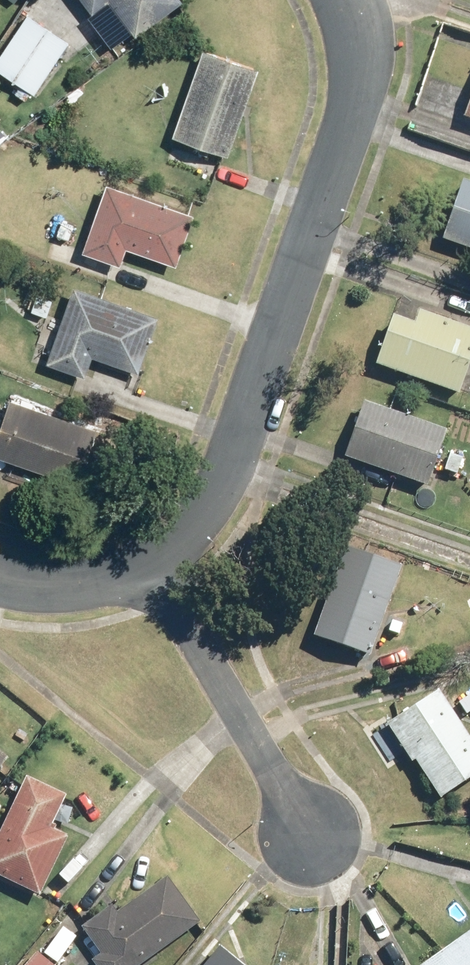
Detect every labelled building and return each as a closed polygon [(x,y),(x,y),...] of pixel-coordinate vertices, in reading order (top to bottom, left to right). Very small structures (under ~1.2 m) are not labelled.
[(104,47),(169,14),(161,0),(80,0),(104,47)] [(64,42),(30,18),(0,60),(0,71),(28,91),(64,42)] [(226,157),(256,70),(202,52),(172,139),(226,157)] [(465,189),(447,239),(469,247),(469,191),(465,189)] [(188,217),(100,191),(85,240),(173,266),(188,217)] [(129,385),(151,320),(75,294),(53,359),(129,385)] [(454,391),(469,344),(469,336),(396,312),(378,366),(454,391)] [(0,441),(0,452),(72,477),(87,432),(12,406),(0,441)] [(423,479),(438,435),(364,410),(349,453),(423,479)] [(364,651),(394,570),(344,551),(314,632),(364,651)] [(399,724),(442,791),(469,773),(469,744),(440,697),(399,724)] [(0,841),(0,875),(34,890),(70,806),(24,786),(0,841)] [(96,964),(131,964),(190,927),(166,889),(82,943),(96,964)] [(421,964),(469,964),(469,930),(421,964)] [(35,955),(26,964),(47,964),(35,955)]
